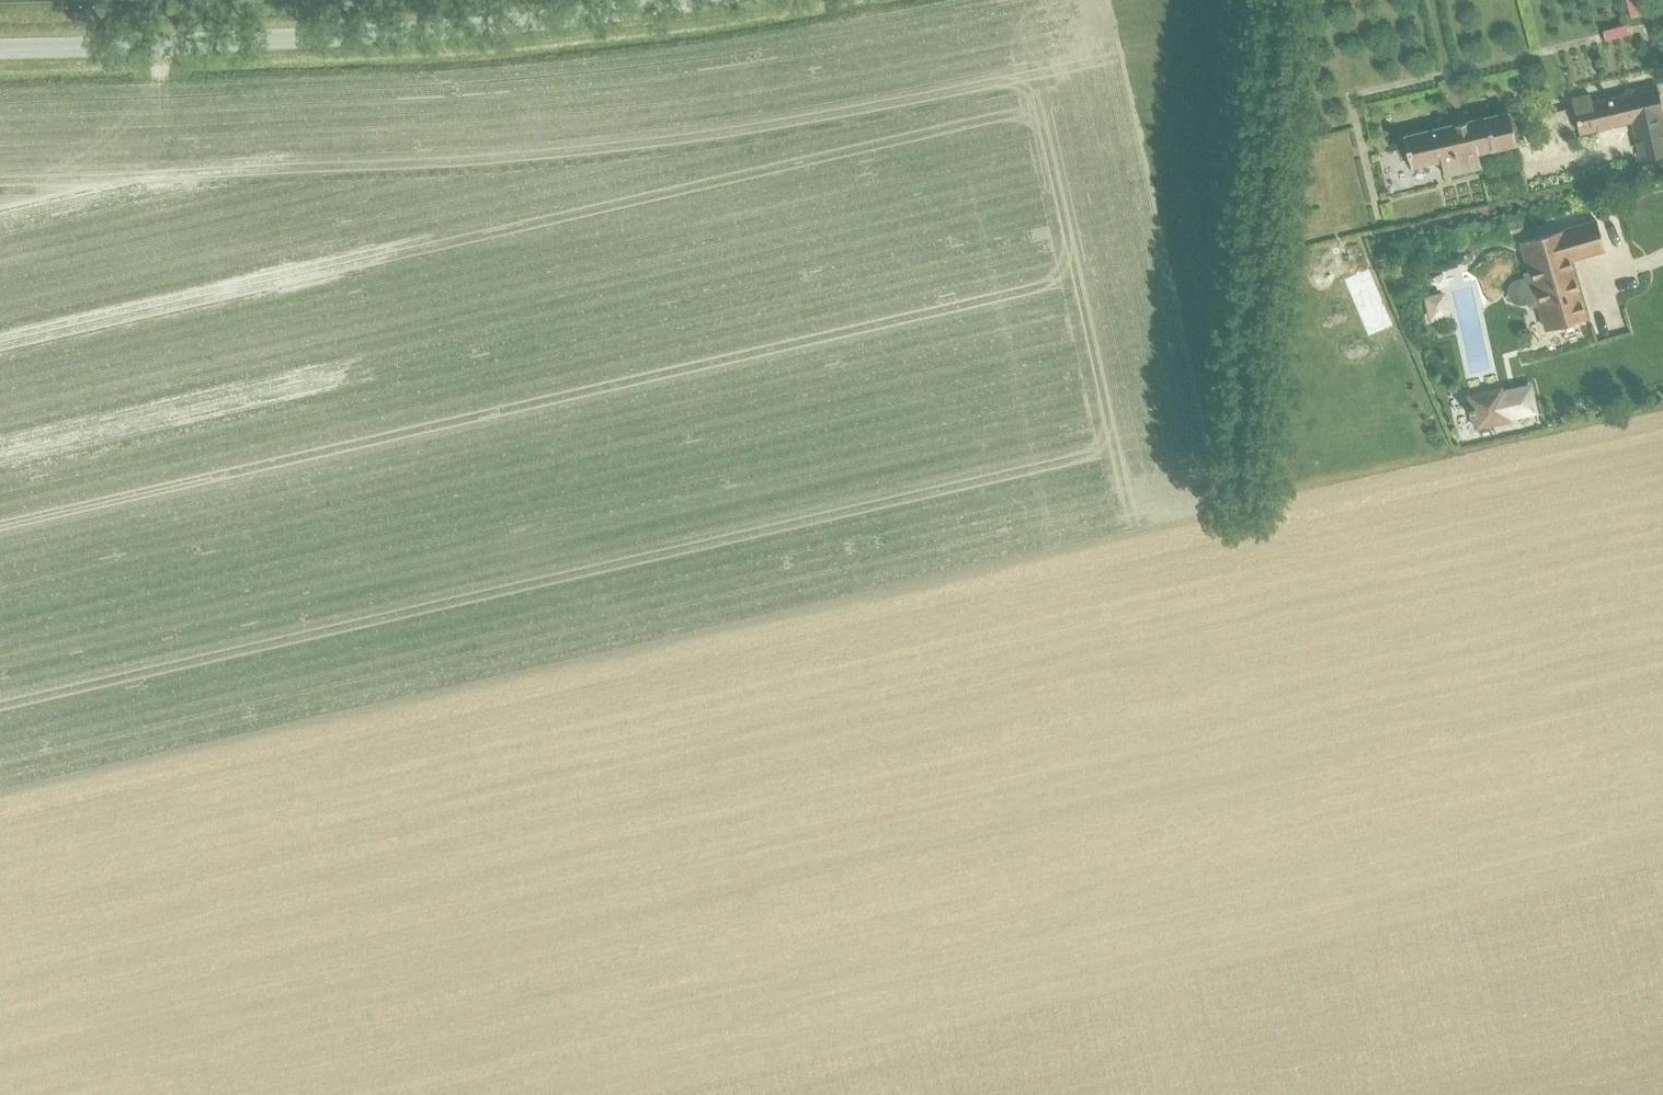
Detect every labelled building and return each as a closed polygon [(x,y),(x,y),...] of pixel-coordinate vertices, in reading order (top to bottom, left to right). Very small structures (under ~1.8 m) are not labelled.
[(1571,100),(1579,133),(1631,121),(1640,161),(1662,155),(1662,138),(1658,115),(1662,114),(1655,83),(1639,87),(1640,90),(1592,101),(1591,95),(1571,100)] [(1477,152),(1516,143),(1508,111),(1402,136),(1410,167),(1440,160),(1444,175),(1480,166),(1477,152)] [(1522,304),(1531,301),(1532,305),(1538,303),(1538,305),(1543,303),(1551,328),(1587,317),(1570,259),(1604,249),(1596,220),(1562,229),(1520,241),(1528,270),(1522,272),(1523,276),(1515,279),(1510,282),(1507,288),(1507,294),(1510,300),(1516,303),(1522,304)] [(1444,293),(1426,296),(1430,317),(1448,313),(1444,293)] [(1471,408),(1468,409),(1469,415),(1472,415),(1475,427),(1507,420),(1506,416),(1533,410),(1528,387),(1501,393),(1500,388),(1468,396),(1471,408)]
